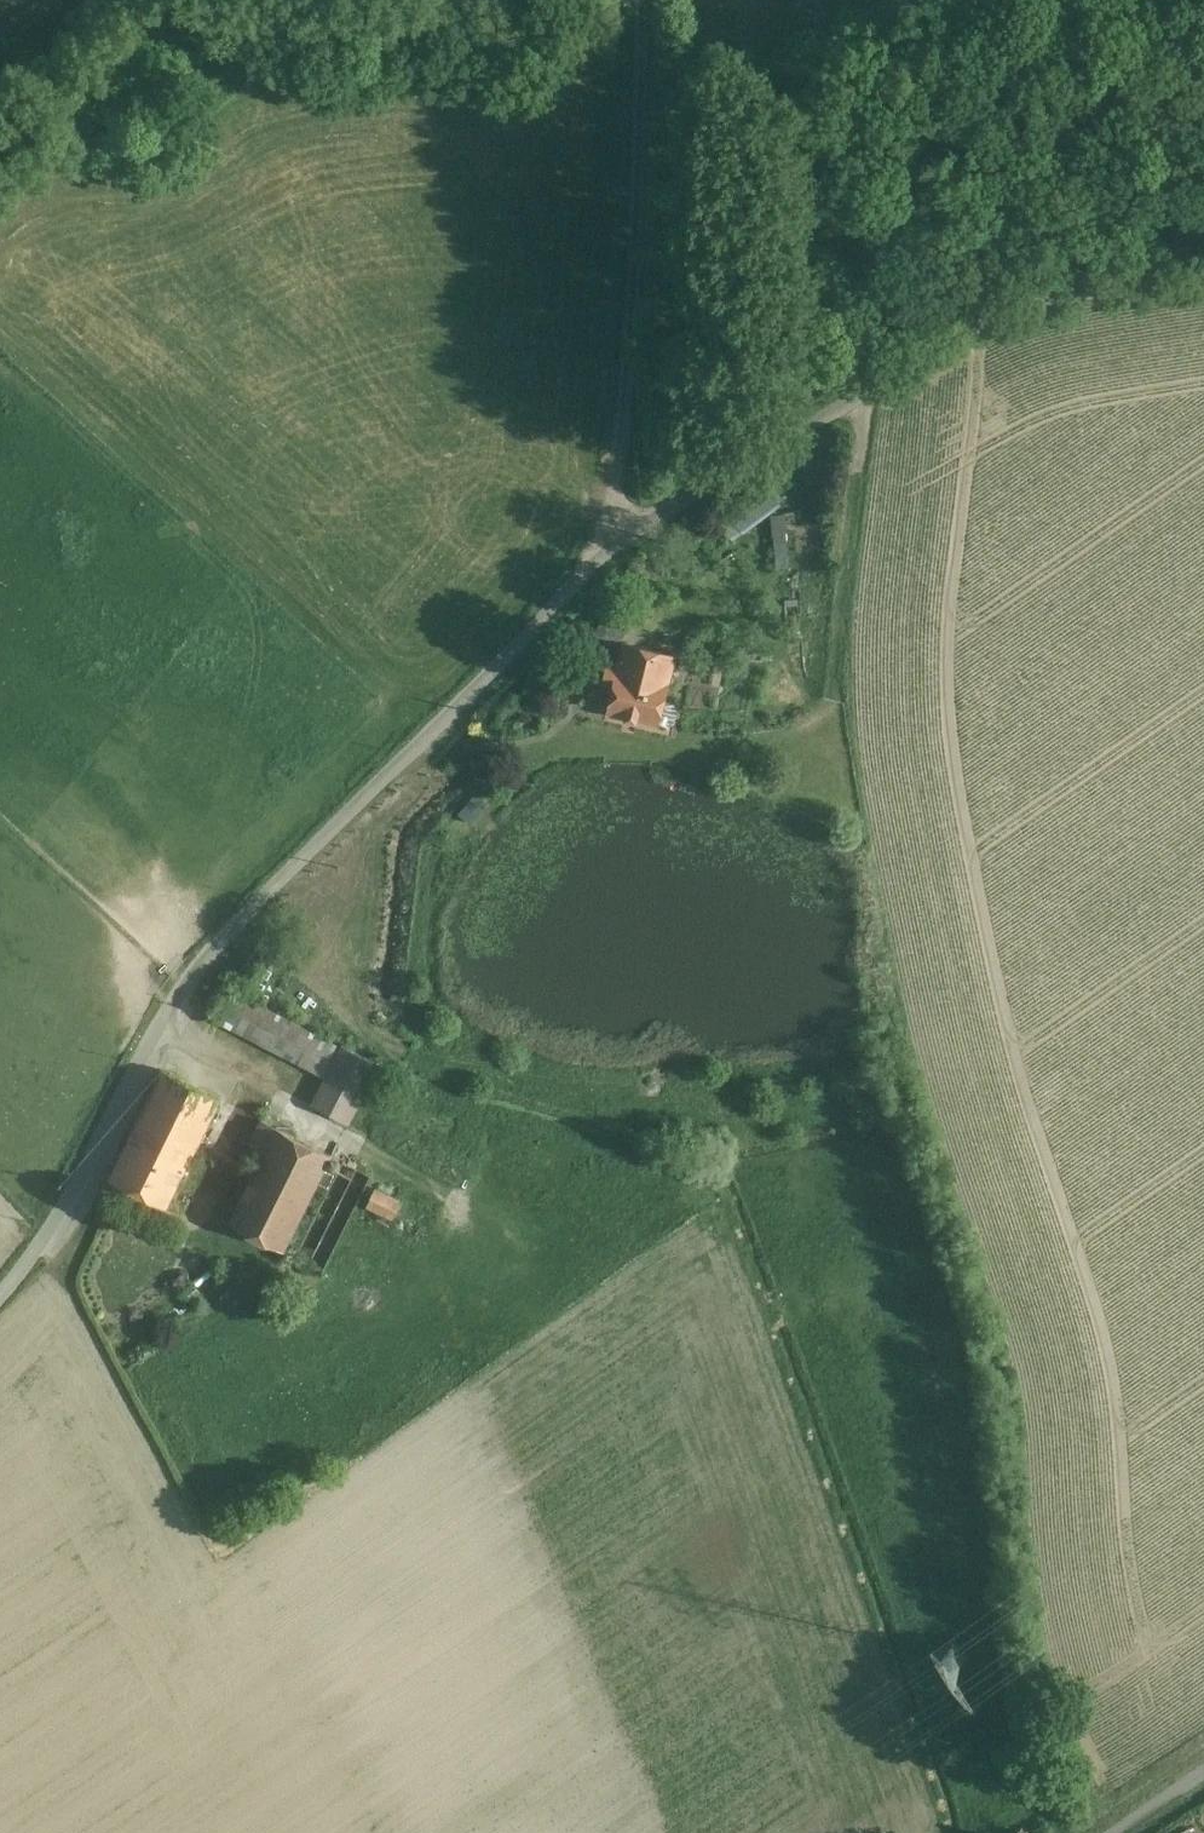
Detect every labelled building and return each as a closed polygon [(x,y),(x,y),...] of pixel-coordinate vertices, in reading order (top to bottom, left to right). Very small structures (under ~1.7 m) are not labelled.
[(681,653),(623,641),(608,715),(666,727),(681,653)] [(225,988),(209,1021),(328,1080),(314,1107),(354,1127),(384,1067),(225,988)] [(219,1099),(163,1072),(109,1182),(172,1211),(189,1171),(240,1203),(228,1227),(288,1256),(333,1157),(263,1121),(251,1145),(265,1152),(254,1177),(200,1145),(219,1099)] [(375,1187),(367,1206),(392,1217),(401,1199),(375,1187)]
